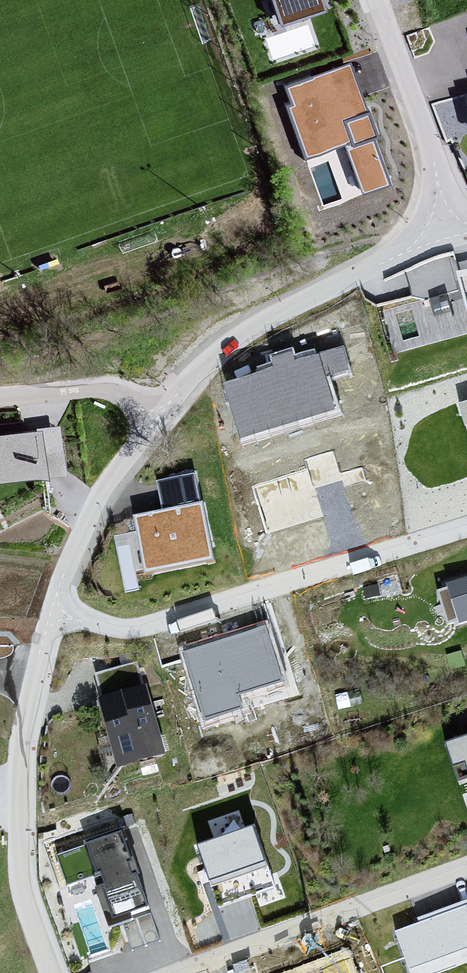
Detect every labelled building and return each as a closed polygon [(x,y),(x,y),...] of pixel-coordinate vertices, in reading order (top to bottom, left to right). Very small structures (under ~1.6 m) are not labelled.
[(279,21),(324,5),(322,0),(272,0),(279,21)] [(377,138),(351,65),(287,87),(294,104),(288,106),(307,159),(346,145),(364,195),(390,186),(374,139),(377,138)] [(455,272),(466,315),(466,269),(455,272)] [(266,399),(237,408),(245,435),(275,426),(271,415),(325,398),(318,377),(343,370),(339,355),(317,362),(314,353),(257,371),(266,399)] [(458,406),(466,435),(466,403),(458,406)] [(0,433),(0,473),(63,464),(57,425),(0,433)] [(307,472),(253,488),(266,535),(325,518),(317,489),(343,481),(345,489),(365,483),(361,469),(341,475),(334,452),(304,460),(307,472)] [(211,557),(194,474),(157,481),(163,511),(134,517),(146,570),(211,557)] [(447,586),(459,625),(466,622),(466,580),(447,586)] [(265,628),(185,653),(204,716),(240,705),(236,692),(281,678),(265,628)] [(138,662),(95,674),(120,764),(163,753),(138,662)] [(447,743),(459,781),(466,778),(466,736),(447,743)] [(253,825),(197,845),(220,909),(276,888),(253,825)] [(149,908),(122,829),(84,842),(85,846),(58,856),(68,884),(96,874),(112,921),(149,908)] [(418,918),(420,922),(396,931),(412,972),(434,972),(466,960),(466,900),(418,918)] [(347,948),(324,957),(322,953),(269,972),(356,972),(347,948)]
